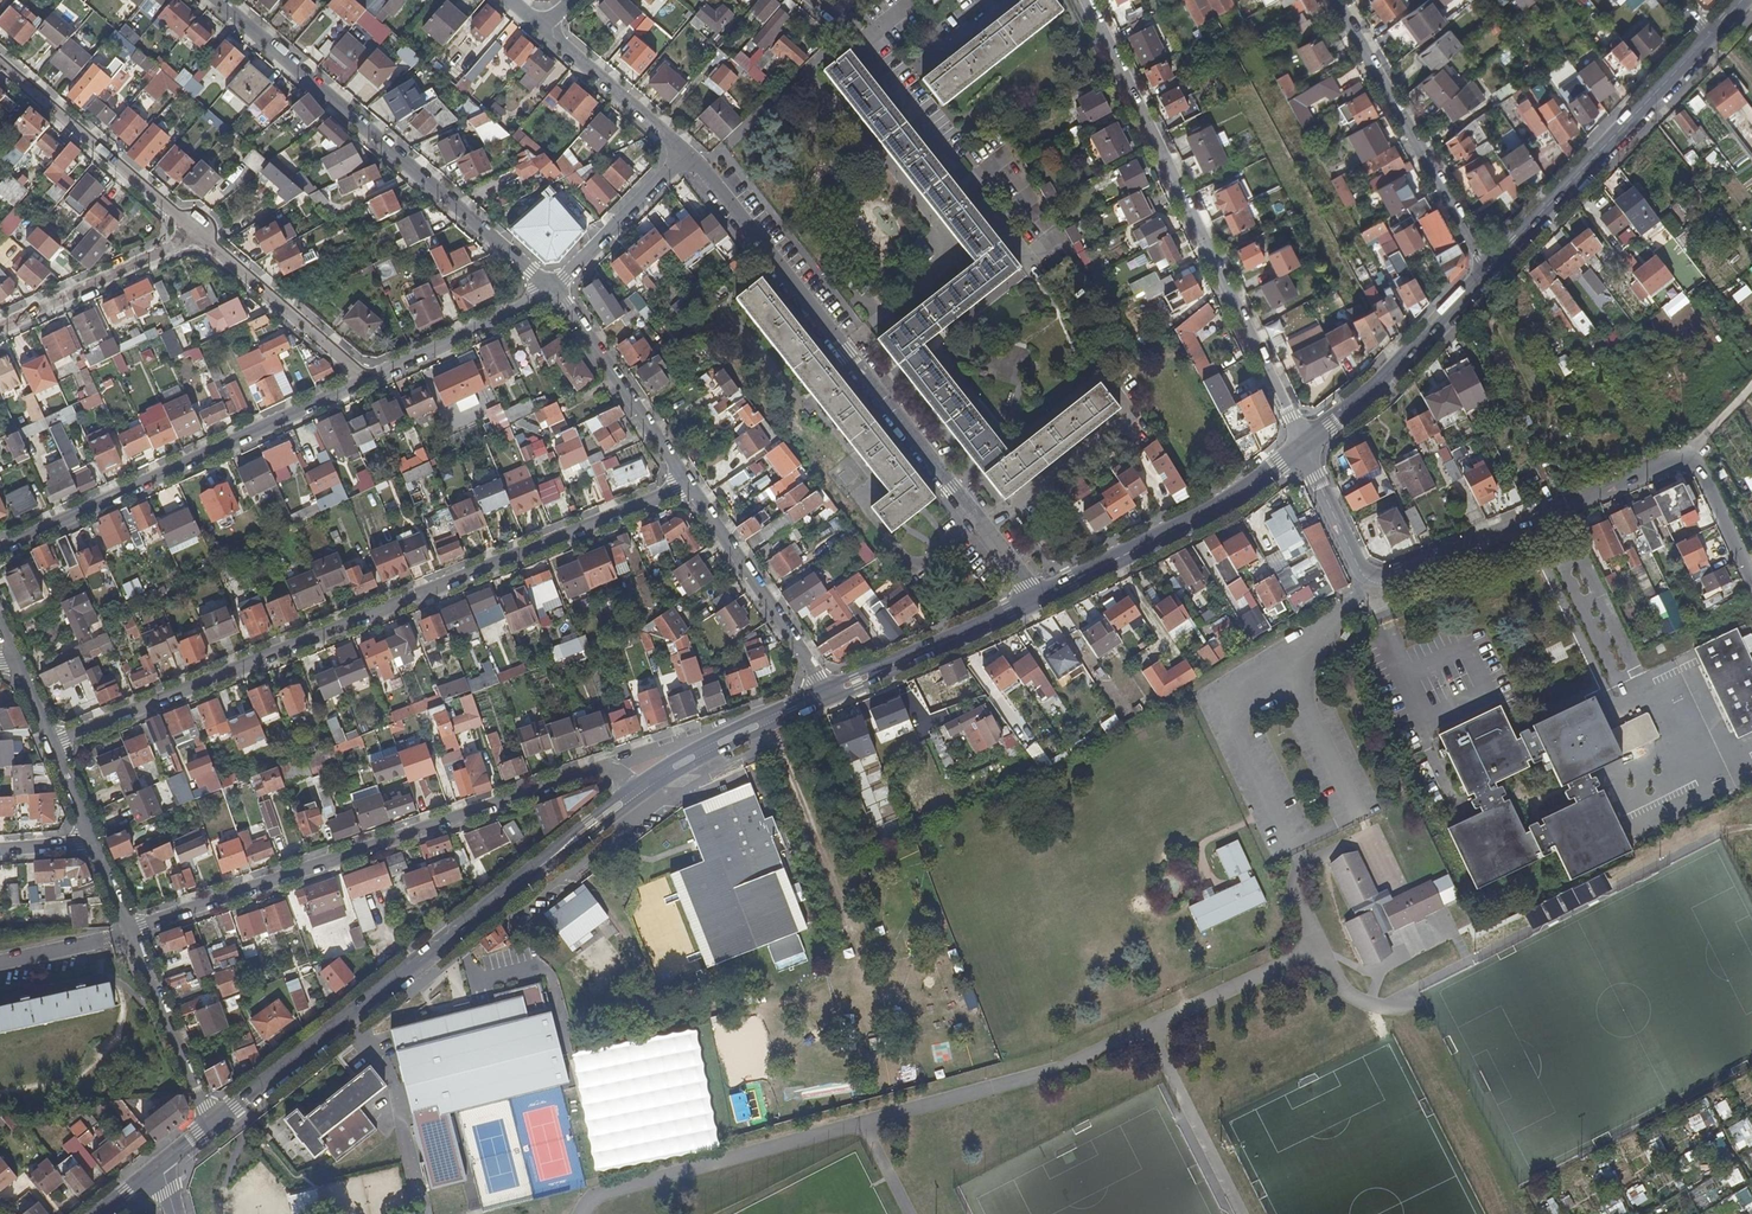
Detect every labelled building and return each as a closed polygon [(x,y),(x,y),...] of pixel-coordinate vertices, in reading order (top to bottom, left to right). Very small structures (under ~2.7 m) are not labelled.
[(158,4),(154,0),(133,0),(132,1),(147,13),(153,6),(155,7),(158,4)] [(158,4),(160,5),(158,8),(161,11),(170,0),(154,0),(158,4)] [(159,19),(183,39),(198,22),(183,9),(184,7),(176,0),(175,0),(159,19)] [(272,10),(281,0),(261,0),(272,10)] [(316,7),(308,0),(292,0),(283,10),(300,25),(316,7)] [(328,5),(353,27),(356,23),(367,11),(354,0),(333,0),(328,5)] [(383,8),(392,17),(407,0),(390,0),(383,8)] [(629,0),(594,0),(592,2),(598,6),(593,12),(604,20),(608,15),(617,22),(624,29),(626,27),(633,32),(647,16),(629,0)] [(668,0),(654,0),(649,6),(657,13),(668,0)] [(780,7),(772,0),(760,0),(750,12),(765,24),(780,7)] [(1062,12),(1053,0),(1023,0),(921,80),(942,106),(1062,12)] [(1196,27),(1215,16),(1206,0),(1181,0),(1196,27)] [(1215,16),(1234,5),(1231,0),(1206,0),(1215,16)] [(1312,0),(1299,0),(1306,13),(1316,7),(1312,0)] [(1369,2),(1383,22),(1404,8),(1398,0),(1372,0),(1369,2)] [(1398,21),(1415,47),(1445,24),(1435,9),(1428,0),(1426,0),(1398,21)] [(1435,9),(1447,0),(1428,0),(1435,9)] [(1522,13),(1537,0),(1512,0),(1522,13)] [(1639,0),(1625,0),(1624,1),(1630,8),(1639,0)] [(451,13),(454,10),(445,1),(442,5),(451,13)] [(782,11),(787,15),(795,6),(790,2),(782,11)] [(372,4),(367,11),(374,18),(380,11),(372,4)] [(443,48),(466,20),(454,10),(451,13),(442,5),(421,28),(443,48)] [(716,14),(705,5),(696,14),(707,23),(717,32),(733,15),(723,6),(716,14)] [(488,36),(503,19),(487,6),(473,22),(488,36)] [(0,19),(0,27),(23,46),(35,32),(9,9),(0,19)] [(772,45),(781,35),(776,31),(788,17),(787,15),(782,11),(781,10),(753,40),(761,48),(768,41),(772,45)] [(1125,17),(1129,25),(1144,18),(1139,10),(1125,17)] [(374,18),(367,11),(356,23),(373,38),(374,40),(380,45),(391,32),(374,18)] [(74,33),(53,13),(38,31),(51,43),(50,46),(58,52),(69,39),(74,33)] [(1290,28),(1304,20),(1300,13),(1287,21),(1290,28)] [(690,22),(700,31),(707,23),(696,14),(690,22)] [(608,15),(604,20),(612,28),(617,22),(608,15)] [(652,20),(647,16),(633,32),(638,35),(652,20)] [(1144,18),(1129,25),(1132,32),(1147,24),(1144,18)] [(208,26),(200,19),(198,22),(183,39),(183,40),(185,42),(188,39),(202,50),(216,34),(207,27),(208,26)] [(1312,31),(1306,19),(1304,20),(1290,28),(1297,39),(1312,31)] [(725,33),(736,42),(747,29),(736,20),(725,33)] [(135,47),(140,40),(122,25),(116,31),(135,47)] [(1624,43),(1637,58),(1657,42),(1649,33),(1652,31),(1646,25),(1624,43)] [(138,49),(135,47),(116,31),(115,30),(103,45),(116,56),(121,50),(130,58),(138,49)] [(1158,56),(1146,31),(1129,40),(1142,65),(1158,56)] [(1429,62),(1436,69),(1439,66),(1461,48),(1447,31),(1418,53),(1427,63),(1429,62)] [(364,51),(346,34),(335,46),(330,51),(348,67),(364,51)] [(1330,61),(1316,36),(1295,47),(1309,72),(1330,61)] [(1635,60),(1637,58),(1624,43),(1618,36),(1609,43),(1611,47),(1609,49),(1625,69),(1629,66),(1630,68),(1637,62),(1635,60)] [(638,75),(656,56),(633,37),(625,46),(629,49),(620,58),(638,75)] [(747,72),(759,83),(765,76),(759,70),(775,53),(781,59),(787,53),(796,61),(800,65),(807,58),(783,37),(774,47),(772,45),(753,65),(747,72)] [(521,69),(537,51),(522,38),(506,56),(521,69)] [(58,52),(49,63),(71,82),(91,59),(69,39),(58,52)] [(157,54),(140,40),(135,47),(138,49),(158,67),(162,63),(171,52),(164,46),(157,54)] [(319,51),(325,57),(330,51),(335,46),(328,40),(319,51)] [(225,42),(206,63),(226,79),(244,59),(225,42)] [(502,48),(495,42),(485,53),(465,76),(471,82),(502,48)] [(394,54),(412,68),(420,57),(402,43),(394,54)] [(465,76),(485,53),(478,46),(457,69),(465,76)] [(1506,47),(1497,56),(1505,65),(1514,56),(1506,47)] [(731,58),(719,48),(707,61),(714,68),(708,76),(725,92),(745,71),(737,64),(732,71),(725,65),(731,58)] [(158,67),(138,49),(130,58),(130,59),(148,74),(150,72),(155,76),(156,75),(161,70),(158,67)] [(396,67),(376,50),(359,69),(378,86),(396,67)] [(552,64),(537,51),(521,69),(537,83),(552,64)] [(974,263),(876,339),(896,365),(923,344),(1020,269),(849,52),(823,73),(974,263)] [(745,71),(747,72),(753,65),(740,53),(733,60),(737,64),(745,71)] [(787,53),(781,59),(790,67),(796,61),(787,53)] [(1578,76),(1593,95),(1596,100),(1613,88),(1592,62),(1577,74),(1578,76)] [(178,76),(162,63),(158,67),(161,70),(177,84),(183,89),(192,79),(182,70),(178,76)] [(1171,77),(1164,63),(1144,73),(1151,87),(1171,77)] [(249,64),(226,90),(248,109),(269,88),(254,75),(257,72),(249,64)] [(650,84),(671,103),(686,85),(666,66),(650,84)] [(1436,69),(1419,84),(1440,106),(1459,88),(1439,66),(1436,69)] [(177,84),(161,70),(156,75),(172,89),(177,84)] [(1286,100),(1297,94),(1283,70),(1276,74),(1274,72),(1271,73),(1286,100)] [(125,77),(119,72),(104,89),(110,94),(125,77)] [(254,75),(269,88),(272,86),(257,72),(254,75)] [(1186,79),(1182,73),(1167,80),(1171,87),(1186,79)] [(1593,95),(1578,76),(1559,89),(1569,102),(1582,93),(1587,99),(1593,95)] [(1745,101),(1728,78),(1706,95),(1723,117),(1745,101)] [(1477,89),(1469,79),(1459,88),(1440,106),(1454,121),(1478,99),(1472,93),(1477,89)] [(399,120),(425,104),(412,81),(398,88),(400,92),(386,100),(399,120)] [(70,97),(86,111),(88,109),(99,95),(94,91),(93,92),(82,82),(70,97)] [(129,82),(124,90),(132,95),(138,87),(129,82)] [(1335,108),(1362,93),(1358,84),(1336,97),(1333,92),(1326,96),(1334,109),(1335,108)] [(589,114),(597,104),(574,85),(565,95),(557,104),(584,127),(593,117),(589,114)] [(543,101),(553,110),(557,104),(565,95),(556,86),(543,101)] [(1521,91),(1531,106),(1537,101),(1528,86),(1521,91)] [(272,87),(255,104),(270,120),(287,104),(272,87)] [(1188,108),(1178,87),(1158,98),(1168,118),(1188,108)] [(424,100),(435,95),(431,88),(420,93),(424,100)] [(99,95),(88,109),(106,125),(115,115),(109,110),(114,105),(107,99),(111,95),(110,94),(104,89),(99,95)] [(1534,129),(1543,123),(1533,109),(1531,106),(1521,91),(1519,89),(1511,94),(1534,129)] [(1376,115),(1362,93),(1335,108),(1344,123),(1353,119),(1357,126),(1376,115)] [(1596,113),(1602,108),(1596,100),(1593,95),(1587,99),(1582,93),(1569,102),(1567,104),(1579,122),(1594,111),(1596,113)] [(1696,114),(1707,105),(1697,93),(1686,102),(1696,114)] [(1084,111),(1089,121),(1090,123),(1109,113),(1100,94),(1091,99),(1089,96),(1079,101),(1081,106),(1075,109),(1078,115),(1081,114),(1080,112),(1084,111)] [(1312,121),(1297,94),(1286,100),(1301,127),(1312,121)] [(306,97),(289,112),(291,114),(294,112),(308,128),(323,115),(316,106),(308,96),(306,97)] [(723,141),(742,122),(719,97),(700,116),(723,141)] [(5,98),(0,104),(0,107),(10,115),(16,107),(5,98)] [(1550,98),(1533,109),(1543,123),(1546,122),(1559,113),(1555,107),(1550,98)] [(457,108),(468,120),(484,112),(468,99),(457,108)] [(493,101),(486,111),(498,119),(505,110),(493,101)] [(1723,117),(1750,153),(1751,152),(1751,110),(1745,101),(1723,117)] [(1557,143),(1566,157),(1572,151),(1564,139),(1576,131),(1567,116),(1568,115),(1566,112),(1568,111),(1561,102),(1555,107),(1559,113),(1546,122),(1559,141),(1557,143)] [(399,120),(395,123),(405,132),(412,125),(425,136),(437,123),(424,111),(419,116),(415,112),(426,106),(425,104),(399,120)] [(201,117),(221,134),(227,126),(207,109),(201,117)] [(1697,127),(1683,109),(1676,115),(1689,133),(1697,127)] [(31,148),(49,127),(30,110),(14,128),(24,137),(25,140),(4,164),(11,170),(22,158),(31,148)] [(1079,125),(1080,126),(1089,121),(1084,111),(1080,112),(1081,114),(1078,115),(1075,117),(1079,125)] [(484,112),(468,120),(475,128),(492,120),(484,112)] [(1485,112),(1474,120),(1478,126),(1489,119),(1485,112)] [(139,125),(125,113),(111,130),(129,146),(138,135),(134,132),(139,125)] [(614,131),(596,115),(577,137),(596,153),(614,131)] [(317,133),(328,143),(330,141),(338,148),(339,148),(347,140),(328,121),(317,133)] [(1378,155),(1381,153),(1380,152),(1386,149),(1371,123),(1347,136),(1362,162),(1377,154),(1378,155)] [(1129,150),(1116,124),(1088,139),(1092,149),(1090,149),(1096,160),(1102,157),(1105,163),(1129,150)] [(153,125),(127,154),(143,168),(148,163),(143,159),(164,135),(153,125)] [(1072,140),(1084,133),(1080,126),(1079,125),(1067,131),(1072,140)] [(1186,138),(1194,155),(1223,141),(1220,133),(1214,135),(1209,127),(1186,138)] [(1461,130),(1445,142),(1457,160),(1473,148),(1461,130)] [(238,139),(231,132),(223,140),(230,147),(238,139)] [(457,159),(466,155),(457,136),(438,144),(447,164),(457,159)] [(1515,185),(1538,170),(1521,143),(1503,154),(1492,137),(1487,141),(1492,149),(1499,159),(1508,174),(1515,185)] [(55,162),(63,153),(46,138),(38,147),(55,162)] [(330,141),(328,143),(336,150),(338,148),(330,141)] [(1223,141),(1194,155),(1203,172),(1226,161),(1222,152),(1227,150),(1223,141)] [(1475,151),(1479,156),(1483,154),(1492,149),(1487,141),(1476,148),(1475,151)] [(536,157),(520,144),(517,146),(521,154),(516,157),(520,165),(532,159),(536,157)] [(55,162),(43,176),(65,195),(74,185),(66,179),(74,170),(69,166),(79,154),(70,146),(63,153),(55,162)] [(197,166),(175,146),(159,164),(180,184),(183,181),(197,166)] [(362,166),(352,146),(335,156),(345,174),(346,175),(362,166)] [(1400,175),(1413,168),(1409,162),(1402,165),(1392,147),(1381,153),(1378,155),(1366,161),(1371,171),(1381,166),(1385,172),(1367,182),(1372,191),(1377,189),(1400,175)] [(36,153),(31,148),(22,158),(26,160),(29,158),(31,159),(36,153)] [(1682,156),(1689,166),(1699,159),(1692,148),(1682,156)] [(489,169),(480,149),(466,155),(457,159),(467,179),(489,169)] [(1706,156),(1719,177),(1730,170),(1716,149),(1706,156)] [(268,162),(253,150),(242,162),(256,175),(269,164),(268,162)] [(143,168),(127,154),(125,156),(142,170),(143,168)] [(543,154),(536,157),(532,159),(549,180),(560,173),(554,165),(543,154)] [(619,188),(634,173),(614,155),(606,164),(610,167),(604,175),(619,188)] [(335,156),(324,162),(334,180),(345,174),(335,156)] [(561,156),(554,165),(560,173),(564,177),(574,172),(561,156)] [(1479,156),(1462,166),(1466,173),(1463,174),(1475,197),(1492,187),(1480,165),(1483,164),(1479,156)] [(1130,195),(1140,190),(1149,186),(1135,160),(1117,169),(1130,195)] [(201,162),(197,166),(183,181),(201,198),(219,179),(201,162)] [(278,196),(287,205),(295,199),(304,194),(288,180),(271,165),(263,174),(283,191),(278,196)] [(595,166),(582,178),(583,180),(604,204),(618,193),(595,166)] [(373,168),(336,185),(339,189),(343,196),(366,186),(369,191),(375,188),(372,183),(379,180),(373,168)] [(1113,177),(1109,170),(1083,183),(1087,190),(1113,177)] [(574,172),(564,177),(574,188),(583,180),(582,178),(576,171),(574,172)] [(1509,193),(1517,188),(1515,185),(1508,174),(1501,180),(1505,187),(1509,193)] [(1391,215),(1405,207),(1415,202),(1400,175),(1377,189),(1391,215)] [(15,208),(27,195),(6,177),(0,184),(0,195),(15,208)] [(104,191),(88,177),(70,198),(86,212),(104,191)] [(1334,178),(1330,180),(1340,198),(1348,194),(1340,179),(1336,181),(1334,178)] [(1501,190),(1505,187),(1501,180),(1496,184),(1501,190)] [(1040,188),(1050,198),(1056,191),(1046,181),(1040,188)] [(1213,193),(1224,215),(1245,204),(1246,204),(1235,182),(1213,193)] [(336,185),(336,184),(327,188),(329,193),(339,189),(336,185)] [(1496,184),(1477,199),(1483,205),(1501,190),(1496,184)] [(56,202),(63,194),(51,185),(44,193),(56,202)] [(1634,188),(1615,203),(1616,206),(1629,222),(1632,226),(1652,210),(1634,188)] [(1132,225),(1156,212),(1151,200),(1147,202),(1140,190),(1130,195),(1119,202),(1132,225)] [(308,197),(321,208),(327,201),(320,192),(308,197)] [(400,213),(390,192),(370,202),(380,222),(400,213)] [(304,194),(295,199),(299,203),(308,197),(304,194)] [(1340,198),(1344,207),(1353,202),(1348,194),(1340,198)] [(1417,219),(1426,214),(1418,199),(1415,202),(1405,207),(1413,221),(1417,219)] [(87,224),(107,241),(124,220),(100,201),(83,220),(87,224)] [(370,202),(365,205),(374,224),(380,222),(370,202)] [(1245,204),(1224,215),(1233,234),(1254,224),(1245,204)] [(1629,222),(1616,206),(1601,218),(1614,235),(1629,222)] [(1434,257),(1448,282),(1463,266),(1464,258),(1435,208),(1426,214),(1417,219),(1420,224),(1418,225),(1436,255),(1434,257)] [(23,219),(12,209),(0,222),(0,230),(6,236),(23,219)] [(727,234),(709,212),(695,224),(707,238),(712,245),(727,234)] [(421,213),(398,224),(406,240),(409,248),(425,241),(432,238),(421,213)] [(679,260),(707,238),(695,224),(687,214),(678,221),(677,220),(669,227),(670,228),(660,236),(670,248),(679,260)] [(1148,246),(1167,236),(1158,218),(1139,229),(1148,246)] [(60,248),(63,251),(87,224),(83,220),(65,241),(60,248)] [(547,256),(542,261),(545,264),(558,262),(576,244),(570,237),(567,240),(548,220),(528,237),(547,256)] [(1381,223),(1385,229),(1387,231),(1390,229),(1386,220),(1381,223)] [(1359,233),(1363,241),(1385,229),(1381,223),(1380,221),(1359,233)] [(43,223),(38,228),(54,242),(60,248),(65,241),(43,223)] [(1064,229),(1072,246),(1083,241),(1074,224),(1064,229)] [(1420,243),(1410,224),(1392,234),(1403,253),(1420,243)] [(285,243),(275,226),(256,237),(266,255),(285,243)] [(19,248),(31,258),(36,263),(54,242),(38,228),(37,227),(19,248)] [(660,236),(655,230),(627,252),(642,271),(670,248),(660,236)] [(1588,230),(1571,244),(1585,260),(1601,247),(1588,230)] [(1179,260),(1167,236),(1148,246),(1152,253),(1160,249),(1162,253),(1159,255),(1161,259),(1164,257),(1167,265),(1168,266),(1179,260)] [(528,237),(522,243),(542,261),(547,256),(528,237)] [(1252,238),(1235,247),(1246,268),(1263,260),(1252,238)] [(1387,248),(1394,244),(1391,239),(1384,243),(1387,248)] [(71,257),(88,271),(107,248),(97,240),(85,255),(78,249),(71,257)] [(398,243),(402,252),(409,248),(406,240),(398,243)] [(1389,274),(1413,318),(1427,304),(1394,244),(1387,248),(1394,261),(1398,269),(1389,274)] [(1571,244),(1547,263),(1560,281),(1585,261),(1585,260),(1571,244)] [(1287,245),(1267,255),(1278,276),(1284,273),(1298,266),(1287,245)] [(304,267),(295,248),(275,257),(284,276),(304,267)] [(442,278),(455,272),(450,261),(447,262),(441,248),(430,254),(441,276),(442,278)] [(304,263),(316,258),(312,249),(301,254),(304,263)] [(642,271),(627,252),(604,270),(618,288),(619,289),(642,271)] [(466,253),(450,261),(455,272),(472,264),(466,253)] [(1133,258),(1137,267),(1148,263),(1144,254),(1133,258)] [(1628,255),(1622,260),(1633,275),(1640,269),(1628,255)] [(35,290),(49,274),(36,263),(31,258),(17,275),(35,290)] [(383,281),(398,274),(389,258),(374,266),(383,281)] [(1061,311),(1091,288),(1067,258),(1037,281),(1061,311)] [(1384,266),(1389,274),(1398,269),(1394,261),(1384,266)] [(1659,261),(1636,279),(1649,295),(1672,278),(1659,261)] [(1547,263),(1546,262),(1529,274),(1543,292),(1549,287),(1577,322),(1585,316),(1560,281),(1547,263)] [(321,263),(287,278),(293,291),(326,276),(321,263)] [(1593,284),(1599,279),(1591,268),(1585,273),(1593,284)] [(494,294),(484,270),(467,277),(470,285),(453,293),(462,313),(472,309),(470,304),(494,294)] [(1158,281),(1168,276),(1165,270),(1155,276),(1158,281)] [(1278,276),(1260,285),(1272,305),(1295,293),(1284,273),(1278,276)] [(1189,274),(1173,284),(1185,304),(1201,295),(1189,274)] [(435,300),(448,293),(442,278),(441,276),(414,289),(415,293),(404,298),(418,327),(442,315),(435,300)] [(1173,284),(1168,276),(1158,281),(1145,288),(1151,299),(1158,295),(1157,293),(1173,284)] [(799,326),(761,278),(735,299),(889,492),(870,507),(890,533),(935,498),(881,430),(799,326)] [(18,290),(10,280),(0,288),(0,304),(18,290)] [(707,294),(714,288),(709,281),(701,287),(707,294)] [(619,318),(626,313),(619,302),(616,304),(610,295),(608,297),(598,282),(583,291),(606,327),(619,318)] [(135,289),(125,294),(126,296),(134,314),(137,320),(145,316),(138,300),(153,293),(148,283),(138,287),(135,289)] [(209,296),(205,287),(178,299),(186,317),(195,313),(192,304),(209,296)] [(698,300),(707,294),(701,287),(693,294),(698,300)] [(1145,288),(1140,290),(1147,301),(1151,299),(1145,288)] [(635,291),(626,297),(634,307),(638,312),(647,306),(635,291)] [(1381,300),(1392,321),(1402,315),(1391,294),(1381,300)] [(678,315),(692,305),(684,295),(671,306),(678,315)] [(134,314),(126,296),(102,307),(111,325),(134,314)] [(1371,306),(1373,310),(1382,326),(1392,321),(1381,300),(1371,306)] [(246,321),(237,303),(205,317),(214,336),(246,321)] [(380,323),(358,304),(344,321),(366,340),(380,323)] [(1216,375),(1218,373),(1214,364),(1210,367),(1192,335),(1214,316),(1210,312),(1212,311),(1206,304),(1175,331),(1202,382),(1216,375)] [(1556,305),(1549,309),(1565,333),(1572,327),(1556,305)] [(638,312),(634,307),(626,313),(619,318),(625,326),(641,315),(638,312)] [(1352,322),(1366,350),(1385,331),(1382,326),(1373,310),(1352,322)] [(90,352),(108,343),(93,311),(75,319),(90,352)] [(173,326),(183,321),(180,314),(170,318),(173,326)] [(251,334),(269,325),(263,314),(246,323),(251,334)] [(444,319),(442,315),(418,327),(419,330),(444,319)] [(1264,325),(1275,352),(1287,347),(1280,331),(1284,330),(1279,319),(1264,325)] [(540,352),(526,322),(515,327),(523,345),(525,344),(531,356),(540,352)] [(1324,335),(1338,360),(1346,356),(1345,353),(1358,346),(1346,323),(1324,335)] [(83,352),(71,327),(41,341),(52,366),(83,352)] [(185,353),(173,329),(159,336),(170,360),(185,353)] [(135,347),(147,342),(143,335),(116,347),(120,354),(135,347)] [(642,362),(654,357),(641,338),(636,341),(632,336),(617,346),(630,365),(639,358),(642,362)] [(241,373),(255,366),(266,361),(276,356),(289,350),(283,338),(260,349),(261,351),(249,356),(245,349),(233,355),(241,373)] [(1337,364),(1324,338),(1292,354),(1303,376),(1304,376),(1308,382),(1322,375),(1320,372),(1337,364)] [(116,345),(113,340),(108,343),(90,352),(92,357),(116,345)] [(540,352),(547,367),(553,363),(560,372),(562,371),(575,391),(591,381),(580,364),(574,367),(556,341),(540,352)] [(482,359),(479,361),(487,378),(500,372),(504,380),(512,376),(508,366),(513,363),(504,342),(479,353),(482,359)] [(923,344),(896,365),(907,379),(934,359),(923,344)] [(116,347),(116,345),(92,357),(86,359),(90,368),(111,358),(120,354),(116,347)] [(138,353),(144,364),(155,358),(149,347),(138,353)] [(1563,376),(1574,371),(1566,353),(1555,358),(1563,376)] [(283,372),(276,356),(266,361),(270,372),(273,371),(275,376),(283,372)] [(0,361),(0,394),(0,395),(21,386),(8,357),(0,361)] [(657,361),(654,357),(642,362),(639,364),(640,367),(636,370),(637,372),(636,373),(651,393),(667,381),(654,364),(657,361)] [(61,392),(45,358),(36,361),(35,358),(20,365),(32,392),(37,403),(61,392)] [(87,369),(90,368),(86,359),(86,358),(76,363),(79,371),(77,372),(84,388),(73,393),(78,403),(84,400),(98,394),(87,369)] [(934,359),(907,379),(972,460),(998,440),(934,359)] [(314,383),(331,375),(333,374),(329,366),(322,362),(307,369),(314,383)] [(518,374),(513,363),(508,366),(512,376),(518,374)] [(484,389),(473,364),(433,383),(444,407),(484,389)] [(745,397),(719,365),(705,374),(709,380),(713,378),(732,406),(745,397)] [(1471,365),(1448,377),(1455,391),(1465,411),(1488,399),(1471,365)] [(241,373),(245,383),(260,376),(255,366),(241,373)] [(209,372),(214,384),(218,382),(222,380),(217,369),(209,372)] [(1224,410),(1232,405),(1216,375),(1202,382),(1219,412),(1224,410)] [(282,399),(272,377),(257,384),(267,406),(282,399)] [(1231,390),(1236,399),(1258,388),(1253,378),(1231,390)] [(216,390),(228,416),(245,408),(234,383),(225,387),(232,401),(227,402),(221,388),(216,390)] [(205,427),(228,416),(216,390),(214,384),(206,387),(204,385),(201,387),(203,390),(207,388),(216,408),(200,415),(205,427)] [(1009,454),(983,474),(1003,500),(1042,469),(1034,459),(1056,439),(1065,452),(1118,410),(1099,384),(1009,454)] [(438,414),(427,389),(400,401),(411,426),(438,414)] [(1272,421),(1259,391),(1237,403),(1252,432),(1272,421)] [(1430,411),(1445,441),(1473,426),(1465,411),(1455,391),(1427,405),(1430,411)] [(37,403),(32,392),(20,397),(32,424),(44,419),(37,403)] [(98,394),(84,400),(88,410),(102,403),(98,394)] [(178,439),(200,428),(187,397),(164,408),(178,439)] [(764,419),(745,397),(732,406),(749,430),(755,426),(764,419)] [(531,403),(536,413),(545,409),(540,399),(531,403)] [(503,415),(508,426),(535,414),(536,413),(531,403),(503,415)] [(562,422),(554,405),(545,409),(536,413),(535,414),(539,425),(546,422),(549,428),(562,422)] [(154,423),(142,428),(152,449),(176,438),(164,410),(151,416),(154,423)] [(622,416),(618,410),(597,418),(603,427),(613,421),(622,416)] [(1445,441),(1430,411),(1408,422),(1418,442),(1434,435),(1439,444),(1445,441)] [(60,425),(54,414),(44,419),(48,429),(49,430),(60,425)] [(356,448),(347,426),(345,427),(339,416),(318,426),(327,447),(334,444),(336,448),(334,449),(338,458),(357,451),(356,448)] [(367,417),(347,426),(356,448),(376,439),(367,417)] [(409,435),(401,418),(381,427),(391,447),(402,441),(401,439),(409,435)] [(603,427),(597,418),(590,421),(594,428),(591,431),(593,434),(603,427)] [(48,429),(44,419),(32,424),(28,426),(33,436),(48,429)] [(594,428),(590,421),(574,428),(579,442),(593,434),(591,431),(594,428)] [(11,434),(17,431),(14,425),(8,428),(11,434)] [(63,462),(67,470),(78,466),(60,425),(49,430),(63,462)] [(117,437),(126,457),(150,445),(142,428),(142,426),(117,437)] [(768,444),(755,426),(749,430),(734,440),(747,458),(763,448),(767,454),(774,449),(783,443),(778,437),(768,444)] [(613,444),(603,427),(593,434),(579,442),(582,448),(595,439),(603,450),(613,444)] [(574,428),(561,434),(566,444),(554,449),(563,471),(569,468),(578,465),(581,472),(586,474),(592,472),(590,466),(586,458),(582,448),(579,442),(574,428)] [(15,458),(17,464),(29,458),(17,431),(11,434),(4,437),(14,459),(15,458)] [(300,448),(292,431),(286,433),(290,443),(293,451),(300,448)] [(87,445),(100,472),(120,463),(108,436),(87,445)] [(263,449),(284,441),(282,436),(261,444),(263,449)] [(1034,459),(1042,469),(1065,452),(1056,439),(1034,459)] [(998,440),(972,460),(983,474),(1009,454),(998,440)] [(1145,448),(1176,504),(1191,497),(1156,440),(1145,448)] [(525,463),(544,455),(539,443),(526,449),(522,441),(517,443),(525,463)] [(298,461),(293,451),(290,443),(262,457),(264,460),(270,474),(298,461)] [(802,466),(783,443),(774,449),(780,457),(773,462),(785,477),(790,474),(802,466)] [(1378,469),(1367,445),(1346,455),(1358,478),(1378,469)] [(1450,451),(1455,461),(1468,455),(1463,445),(1450,451)] [(420,467),(428,463),(422,449),(414,453),(420,467)] [(1419,453),(1417,449),(1406,455),(1408,458),(1419,453)] [(598,462),(603,460),(600,452),(586,458),(590,466),(598,462)] [(1419,453),(1408,458),(1397,464),(1414,499),(1437,488),(1419,453)] [(343,492),(325,454),(319,457),(324,469),(311,475),(317,490),(332,483),(334,488),(339,498),(331,503),(332,507),(347,501),(343,492)] [(1453,459),(1444,463),(1451,481),(1461,477),(1453,459)] [(264,460),(237,472),(248,497),(275,485),(270,474),(264,460)] [(50,505),(77,492),(67,470),(63,462),(47,469),(53,480),(49,482),(51,487),(44,490),(50,505)] [(398,467),(401,475),(414,469),(410,462),(398,467)] [(595,480),(600,493),(607,490),(601,476),(603,474),(598,462),(590,466),(592,472),(595,480)] [(401,475),(405,484),(431,472),(428,463),(420,467),(414,469),(401,475)] [(644,475),(640,463),(612,474),(617,486),(644,475)] [(578,465),(569,468),(573,475),(581,472),(578,465)] [(1484,465),(1463,476),(1477,504),(1499,493),(1484,465)] [(1130,500),(1146,489),(1131,467),(1123,473),(1118,466),(1111,471),(1119,483),(1130,500)] [(356,486),(343,492),(347,501),(356,496),(355,493),(372,486),(365,468),(355,473),(359,482),(355,484),(356,486)] [(750,478),(744,470),(727,481),(734,489),(750,478)] [(94,487),(87,472),(73,478),(80,493),(94,487)] [(589,482),(595,480),(592,472),(586,474),(589,482)] [(790,474),(785,477),(770,488),(772,492),(777,500),(798,486),(790,474)] [(511,509),(514,517),(542,506),(532,484),(529,476),(502,488),(511,509)] [(1072,503),(1090,494),(1081,477),(1063,486),(1072,503)] [(532,484),(542,506),(558,499),(555,494),(553,488),(550,482),(548,483),(545,478),(532,484)] [(1686,480),(1653,496),(1666,525),(1680,518),(1684,526),(1700,519),(1691,501),(1695,499),(1686,480)] [(1100,503),(1111,520),(1134,505),(1130,500),(1119,483),(1102,494),(1105,500),(1100,503)] [(800,484),(798,486),(777,500),(776,501),(784,514),(809,496),(800,484)] [(238,510),(226,485),(201,496),(213,522),(238,510)] [(1378,499),(1371,485),(1363,489),(1370,502),(1378,499)] [(5,497),(13,514),(35,504),(27,486),(5,497)] [(477,505),(483,521),(511,509),(502,488),(501,486),(474,498),(477,505)] [(339,498),(334,488),(314,497),(317,503),(321,513),(332,507),(331,503),(339,498)] [(410,494),(414,504),(423,500),(420,490),(410,494)] [(823,503),(815,492),(809,496),(784,514),(773,521),(760,530),(758,531),(765,541),(790,523),(791,524),(823,503)] [(1651,497),(1630,507),(1643,536),(1651,552),(1664,545),(1652,520),(1660,516),(1651,497)] [(289,516),(293,526),(321,513),(317,503),(289,516)] [(1095,530),(1111,520),(1100,503),(1088,511),(1093,518),(1088,521),(1095,530)] [(130,518),(126,508),(119,511),(131,538),(139,556),(143,555),(138,542),(142,540),(139,535),(137,536),(136,534),(155,525),(146,504),(132,511),(134,517),(130,518)] [(450,517),(459,540),(486,528),(483,521),(477,505),(450,517)] [(741,516),(745,522),(752,518),(761,511),(757,505),(741,516)] [(178,514),(157,523),(168,549),(200,534),(187,506),(176,511),(178,514)] [(821,521),(833,514),(829,507),(817,514),(821,521)] [(1639,530),(1629,509),(1613,517),(1622,537),(1639,530)] [(1278,516),(1274,519),(1266,522),(1281,549),(1289,545),(1292,550),(1303,544),(1284,510),(1277,513),(1278,516)] [(1391,544),(1409,535),(1395,510),(1378,518),(1391,544)] [(131,538),(119,511),(100,520),(103,527),(99,529),(108,549),(131,538)] [(1083,514),(1088,521),(1093,518),(1088,511),(1083,514)] [(836,517),(828,522),(833,530),(842,525),(836,517)] [(744,541),(758,531),(760,530),(752,518),(745,522),(736,529),(744,541)] [(673,522),(660,532),(666,546),(678,537),(690,557),(701,549),(686,526),(682,528),(679,523),(673,522)] [(1602,573),(1627,561),(1623,552),(1609,522),(1584,533),(1602,573)] [(1317,523),(1302,530),(1337,594),(1352,588),(1317,523)] [(660,532),(657,525),(641,532),(651,557),(668,551),(666,546),(660,532)] [(1043,550),(1052,543),(1045,533),(1036,541),(1043,550)] [(1241,533),(1220,545),(1235,570),(1256,557),(1241,533)] [(858,535),(844,545),(860,569),(877,558),(858,535)] [(1220,545),(1214,535),(1202,541),(1219,568),(1216,570),(1223,581),(1237,573),(1235,570),(1220,545)] [(65,536),(55,541),(69,569),(78,565),(65,536)] [(397,545),(407,568),(428,559),(418,536),(397,545)] [(604,548),(605,551),(607,556),(621,550),(629,547),(625,536),(617,539),(618,542),(604,548)] [(1651,552),(1643,536),(1636,540),(1642,553),(1645,552),(1650,563),(1655,560),(1651,552)] [(440,565),(462,555),(457,543),(456,544),(454,538),(433,546),(435,552),(440,565)] [(1675,545),(1693,582),(1708,575),(1713,573),(1709,565),(1707,566),(1698,570),(1696,564),(1704,560),(1705,560),(1695,539),(1685,544),(1684,541),(1675,545)] [(240,550),(243,556),(258,549),(255,543),(240,550)] [(368,554),(380,582),(408,571),(407,568),(397,545),(396,543),(368,554)] [(45,545),(30,552),(38,570),(53,564),(45,545)] [(807,571),(790,545),(768,561),(785,586),(807,571)] [(1627,561),(1634,574),(1645,569),(1635,547),(1623,552),(1627,561)] [(85,577),(103,568),(95,548),(88,551),(87,550),(85,552),(84,551),(77,554),(77,556),(75,557),(85,577)] [(681,563),(675,549),(670,551),(676,566),(681,563)] [(625,562),(621,550),(607,556),(611,567),(624,562),(625,562)] [(1184,550),(1169,557),(1182,577),(1193,571),(1196,575),(1199,573),(1184,550)] [(605,551),(577,562),(588,589),(616,578),(615,577),(611,567),(607,556),(605,551)] [(312,571),(321,593),(331,590),(329,586),(347,578),(345,573),(337,554),(309,565),(312,571)] [(687,599),(710,584),(693,559),(676,570),(670,574),(687,599)] [(1698,570),(1707,566),(1704,560),(1696,564),(1698,570)] [(588,589),(577,562),(556,570),(568,597),(588,589)] [(611,567),(615,577),(628,572),(624,562),(611,567)] [(41,600),(27,567),(7,576),(22,608),(41,600)] [(1728,579),(1723,568),(1713,573),(1708,575),(1713,587),(1719,583),(1728,579)] [(347,578),(354,596),(374,588),(369,576),(361,579),(356,569),(345,573),(347,578)] [(284,582),(296,611),(323,599),(321,593),(312,571),(284,582)] [(862,579),(857,571),(851,576),(856,583),(862,579)] [(546,573),(521,583),(523,588),(524,590),(532,587),(537,599),(554,592),(546,573)] [(1613,595),(1623,590),(1616,574),(1605,579),(1613,595)] [(1285,598),(1273,576),(1253,586),(1266,610),(1272,607),(1277,617),(1285,613),(1279,603),(1285,598)] [(126,598),(143,592),(137,577),(121,584),(126,598)] [(1202,593),(1208,589),(1201,577),(1194,581),(1202,593)] [(850,580),(835,592),(854,618),(859,615),(856,611),(857,610),(846,596),(856,588),(850,580)] [(1241,580),(1220,592),(1228,604),(1237,599),(1242,606),(1253,599),(1241,580)] [(782,597),(793,615),(800,610),(805,607),(815,600),(803,581),(782,597)] [(184,593),(180,583),(164,590),(168,600),(184,593)] [(1723,590),(1719,583),(1713,587),(1705,590),(1708,597),(1718,592),(1723,590)] [(509,598),(497,603),(500,610),(504,618),(508,630),(536,619),(524,590),(523,588),(513,592),(515,598),(511,601),(509,598)] [(809,612),(813,618),(832,605),(840,617),(821,630),(829,641),(848,628),(857,622),(854,618),(835,592),(832,588),(815,600),(805,607),(809,612)] [(880,603),(898,626),(917,612),(900,588),(880,603)] [(495,606),(489,589),(467,599),(473,615),(495,606)] [(1668,590),(1647,601),(1655,617),(1664,613),(1673,631),(1685,625),(1668,590)] [(711,601),(718,613),(733,603),(725,592),(711,601)] [(1723,601),(1718,592),(1708,597),(1704,600),(1709,609),(1723,601)] [(90,609),(83,594),(61,604),(68,619),(63,621),(66,625),(70,624),(77,639),(88,634),(80,614),(90,609)] [(1188,617),(1173,594),(1161,602),(1177,625),(1188,617)] [(1128,597),(1103,614),(1114,630),(1139,613),(1132,603),(1128,597)] [(1202,611),(1207,603),(1197,597),(1192,605),(1202,611)] [(296,620),(287,598),(266,607),(274,628),(296,620)] [(894,641),(905,636),(898,626),(880,603),(879,602),(870,609),(894,641)] [(1177,625),(1161,602),(1152,608),(1167,631),(1177,625)] [(472,620),(465,603),(440,614),(446,631),(472,620)] [(718,613),(713,617),(729,640),(749,627),(746,622),(736,608),(733,603),(718,613)] [(198,619),(208,645),(219,640),(217,637),(226,633),(228,636),(239,632),(228,607),(198,619)] [(736,608),(746,622),(748,620),(739,607),(736,608)] [(805,607),(800,610),(804,616),(809,612),(805,607)] [(266,632),(257,608),(237,615),(248,639),(266,632)] [(1258,608),(1239,621),(1252,642),(1271,630),(1258,608)] [(504,618),(500,610),(490,614),(492,618),(490,619),(492,623),(504,618)] [(1213,610),(1200,618),(1204,624),(1218,616),(1213,610)] [(662,615),(638,632),(641,634),(653,626),(660,636),(666,632),(671,638),(683,631),(669,611),(662,615)] [(1238,635),(1226,616),(1207,629),(1219,647),(1238,635)] [(445,636),(437,617),(420,625),(427,643),(445,636)] [(1103,617),(1092,624),(1111,651),(1121,645),(1103,617)] [(127,636),(137,632),(132,620),(128,621),(130,625),(123,627),(127,636)] [(817,649),(825,661),(833,655),(837,660),(869,638),(857,622),(848,628),(829,641),(817,649)] [(171,653),(178,649),(176,645),(168,624),(141,636),(149,656),(152,664),(165,659),(163,656),(171,653)] [(1111,651),(1092,624),(1081,632),(1099,659),(1111,651)] [(396,637),(385,642),(393,659),(399,657),(401,660),(409,656),(408,653),(416,650),(406,627),(394,632),(396,637)] [(1748,651),(1741,636),(1737,627),(1694,646),(1736,737),(1751,730),(1751,659),(1748,651)] [(638,632),(645,655),(652,652),(647,636),(641,634),(638,632)] [(1748,651),(1751,650),(1751,636),(1750,632),(1741,636),(1748,651)] [(177,645),(186,666),(207,658),(198,637),(177,645)] [(676,653),(686,649),(682,638),(673,644),(676,653)] [(393,659),(385,642),(374,646),(372,641),(359,646),(369,669),(384,663),(393,659)] [(760,641),(742,647),(750,672),(768,666),(760,641)] [(1083,664),(1068,641),(1060,647),(1058,645),(1049,651),(1049,654),(1043,658),(1058,680),(1083,664)] [(1561,641),(1545,647),(1552,664),(1568,657),(1561,641)] [(185,667),(186,666),(177,645),(176,645),(178,649),(185,667)] [(357,662),(351,645),(334,652),(341,668),(333,671),(340,687),(367,676),(361,661),(357,662)] [(1208,646),(1196,654),(1207,671),(1219,663),(1212,652),(1208,646)] [(600,647),(591,650),(593,655),(602,652),(600,647)] [(1219,647),(1212,652),(1219,663),(1227,659),(1219,647)] [(556,663),(569,658),(566,649),(553,654),(556,663)] [(685,682),(685,683),(695,680),(686,649),(676,653),(676,655),(685,682)] [(79,658),(81,665),(86,663),(85,660),(92,657),(90,653),(79,658)] [(585,663),(582,653),(569,658),(556,663),(554,664),(558,674),(585,663)] [(1055,691),(1030,654),(1020,662),(1027,673),(1031,679),(1037,687),(1041,684),(1046,690),(1044,692),(1047,697),(1055,691)] [(45,663),(49,672),(65,664),(60,655),(45,663)] [(679,684),(685,682),(676,655),(670,658),(679,684)] [(135,690),(159,680),(152,664),(149,656),(140,659),(145,672),(131,678),(135,690)] [(1011,668),(1003,657),(986,669),(1001,690),(1018,678),(1011,668)] [(49,672),(40,676),(45,688),(60,681),(63,685),(85,675),(81,665),(79,658),(65,664),(49,672)] [(710,662),(708,658),(702,660),(712,687),(717,685),(710,662)] [(960,660),(941,669),(948,686),(967,678),(960,660)] [(1159,661),(1142,673),(1161,700),(1197,678),(1188,663),(1168,677),(1159,661)] [(1020,662),(1011,668),(1018,678),(1022,685),(1031,679),(1027,673),(1020,662)] [(384,663),(369,669),(374,680),(389,674),(384,663)] [(121,667),(124,674),(129,671),(127,664),(121,667)] [(768,666),(750,672),(753,679),(770,674),(768,666)] [(496,677),(499,685),(527,674),(524,667),(496,677)] [(99,704),(123,695),(120,685),(108,690),(99,669),(95,671),(93,675),(91,676),(92,680),(89,681),(99,704)] [(493,671),(465,681),(471,695),(498,685),(499,685),(496,677),(493,671)] [(730,699),(757,691),(753,679),(750,672),(724,679),(730,699)] [(344,704),(333,675),(326,678),(338,707),(344,704)] [(464,678),(436,688),(439,697),(443,706),(459,700),(471,695),(465,681),(464,678)] [(624,685),(628,698),(639,694),(635,682),(624,685)] [(1041,684),(1037,687),(1040,692),(1041,694),(1044,692),(1046,690),(1041,684)] [(629,702),(630,701),(628,698),(624,685),(614,689),(620,705),(629,702)] [(702,713),(724,706),(717,685),(712,687),(698,691),(701,699),(698,701),(702,713)] [(266,687),(247,695),(254,712),(257,720),(276,712),(266,687)] [(298,687),(279,694),(288,717),(307,709),(298,687)] [(667,728),(655,690),(635,698),(646,729),(652,727),(654,732),(667,728)] [(1039,701),(1044,698),(1041,694),(1040,692),(1035,695),(1039,701)] [(694,715),(688,694),(666,701),(673,723),(694,715)] [(471,695),(459,700),(469,728),(480,724),(471,695)] [(412,708),(416,716),(428,712),(443,706),(439,697),(412,708)] [(1518,732),(1520,736),(1516,739),(1501,706),(1440,735),(1467,794),(1473,791),(1476,798),(1470,800),(1473,809),(1479,806),(1482,811),(1449,828),(1476,888),(1538,859),(1535,855),(1540,852),(1542,856),(1551,852),(1549,848),(1554,846),(1569,879),(1631,850),(1602,789),(1597,792),(1594,787),(1599,784),(1595,776),(1590,778),(1588,773),(1622,757),(1620,754),(1658,736),(1647,712),(1609,730),(1594,697),(1533,725),(1535,730),(1530,733),(1527,729),(1518,732)] [(868,707),(874,731),(908,722),(902,698),(868,707)] [(217,702),(198,709),(205,728),(209,737),(217,734),(219,738),(230,733),(226,723),(217,702)] [(638,731),(629,702),(620,705),(622,711),(608,716),(616,739),(638,731)] [(441,738),(453,734),(443,706),(428,712),(432,722),(435,721),(441,738)] [(829,723),(860,715),(857,706),(827,714),(829,723)] [(982,707),(946,727),(951,738),(976,724),(988,748),(1001,740),(982,707)] [(198,731),(195,725),(193,726),(185,708),(164,717),(172,737),(188,731),(192,740),(200,737),(198,731)] [(395,724),(416,716),(412,708),(391,716),(395,724)] [(4,732),(28,730),(19,709),(0,711),(0,724),(4,732)] [(195,725),(198,731),(205,728),(198,709),(190,712),(195,725)] [(254,712),(226,723),(230,733),(237,751),(265,740),(257,720),(254,712)] [(585,712),(573,716),(574,719),(575,724),(587,719),(585,712)] [(583,747),(611,737),(602,713),(587,719),(575,724),(582,744),(583,747)] [(1100,723),(1104,730),(1119,723),(1115,716),(1100,723)] [(146,722),(151,735),(154,743),(166,738),(158,717),(146,722)] [(552,749),(554,754),(582,744),(575,724),(574,719),(545,728),(552,749)] [(332,733),(339,730),(335,720),(327,722),(332,733)] [(146,722),(143,723),(148,736),(151,735),(146,722)] [(515,732),(524,759),(552,749),(545,728),(543,723),(515,732)] [(843,743),(864,735),(860,724),(833,734),(841,759),(848,757),(847,756),(846,752),(843,743)] [(332,733),(336,747),(346,743),(343,736),(340,730),(339,730),(332,733)] [(357,730),(343,736),(346,743),(360,737),(357,730)] [(937,730),(928,735),(946,769),(954,764),(937,730)] [(867,744),(864,735),(843,743),(846,752),(867,744)] [(145,737),(123,745),(125,748),(133,768),(154,760),(145,737)] [(336,747),(332,748),(334,755),(362,745),(360,737),(346,743),(336,747)] [(1026,749),(1039,766),(1048,758),(1035,742),(1026,749)] [(10,767),(9,745),(0,746),(0,768),(10,767)] [(120,787),(125,799),(131,796),(142,791),(133,768),(125,748),(97,760),(104,778),(116,772),(121,770),(126,784),(122,786),(120,787)] [(489,749),(500,780),(503,779),(504,781),(524,774),(519,760),(505,765),(501,754),(495,757),(492,748),(489,749)] [(199,761),(209,758),(207,753),(197,756),(199,761)] [(474,796),(490,791),(477,754),(462,760),(474,796)] [(284,759),(286,766),(295,762),(293,756),(284,759)] [(210,795),(222,790),(209,758),(199,761),(187,766),(192,779),(202,775),(210,795)] [(286,766),(277,769),(282,786),(310,775),(304,759),(295,762),(286,766)] [(419,778),(413,761),(403,764),(409,782),(419,778)] [(15,796),(25,795),(29,795),(34,794),(32,765),(13,767),(15,796)] [(277,769),(261,775),(264,784),(256,788),(259,797),(283,788),(282,786),(277,769)] [(116,772),(122,786),(126,784),(121,770),(116,772)] [(142,791),(131,796),(142,823),(194,801),(190,789),(183,773),(160,785),(142,791)] [(471,794),(463,773),(453,776),(460,798),(471,794)] [(400,792),(409,789),(406,782),(397,785),(400,792)] [(1431,803),(1441,796),(1432,782),(1422,789),(1431,803)] [(438,809),(446,806),(438,783),(417,791),(423,808),(436,803),(438,809)] [(190,789),(194,801),(205,797),(200,785),(190,789)] [(594,786),(542,804),(552,829),(598,793),(594,786)] [(315,791),(326,824),(327,823),(334,841),(356,833),(353,822),(340,826),(337,820),(336,820),(324,787),(315,791)] [(48,800),(58,799),(55,792),(38,794),(41,820),(41,826),(44,826),(44,822),(53,821),(52,812),(50,812),(48,800)] [(31,821),(41,820),(38,794),(34,794),(29,795),(31,821)] [(15,796),(16,804),(26,803),(25,795),(15,796)] [(380,823),(381,829),(390,825),(388,820),(383,806),(380,795),(352,806),(360,830),(380,823)] [(726,806),(705,814),(688,821),(703,862),(671,875),(707,968),(768,944),(769,946),(768,947),(775,964),(804,952),(798,935),(797,935),(796,933),(807,929),(771,836),(778,833),(772,817),(764,820),(754,795),(732,804),(726,806)] [(16,804),(15,796),(0,798),(0,808),(13,807),(13,805),(16,804)] [(383,806),(388,820),(414,811),(409,796),(383,806)] [(724,799),(726,806),(732,804),(730,797),(724,799)] [(891,797),(878,799),(882,818),(872,820),(873,825),(895,820),(891,797)] [(293,816),(298,830),(301,829),(304,836),(316,832),(314,826),(321,823),(314,802),(297,809),(299,813),(293,816)] [(271,813),(268,803),(260,806),(263,816),(271,813)] [(495,821),(489,823),(490,827),(466,837),(473,851),(484,847),(485,850),(507,839),(502,831),(495,821)] [(507,839),(512,846),(523,838),(514,823),(502,831),(507,839)] [(124,831),(106,839),(115,859),(132,851),(124,831)] [(239,842),(247,865),(271,857),(268,845),(263,847),(261,843),(251,846),(247,832),(237,835),(239,842)] [(447,837),(426,844),(429,854),(432,853),(433,858),(439,856),(438,851),(445,848),(446,851),(452,849),(447,837)] [(284,852),(279,838),(271,840),(277,855),(284,852)] [(177,846),(175,841),(169,844),(171,851),(174,850),(175,854),(172,855),(175,861),(176,865),(207,853),(202,839),(190,844),(187,845),(186,842),(182,844),(183,846),(178,848),(177,846)] [(1202,932),(1265,901),(1253,877),(1249,878),(1245,871),(1249,869),(1234,840),(1214,849),(1228,879),(1237,875),(1241,882),(1190,907),(1202,932)] [(222,874),(247,865),(239,842),(220,849),(224,860),(218,862),(222,874)] [(133,850),(137,858),(150,852),(147,844),(133,850)] [(150,852),(137,858),(145,878),(163,871),(160,862),(164,860),(162,856),(172,853),(171,851),(169,844),(150,852)] [(452,851),(458,866),(467,863),(462,848),(452,851)] [(1443,903),(1430,879),(1392,898),(1386,887),(1375,893),(1355,852),(1342,853),(1330,863),(1356,916),(1344,922),(1366,964),(1382,960),(1391,951),(1382,933),(1412,918),(1411,915),(1420,911),(1421,914),(1443,903)] [(388,878),(406,872),(400,855),(383,861),(385,865),(345,879),(352,899),(364,895),(391,885),(388,878)] [(459,879),(452,859),(432,866),(439,886),(459,879)] [(77,860),(64,861),(66,876),(68,880),(77,877),(81,886),(92,882),(84,864),(77,860)] [(64,861),(51,862),(52,883),(53,892),(58,892),(56,880),(62,880),(66,876),(64,861)] [(172,874),(178,872),(176,865),(175,861),(168,863),(172,874)] [(51,862),(34,863),(36,884),(52,883),(51,862)] [(435,894),(433,888),(424,862),(410,868),(410,872),(406,874),(407,877),(404,878),(412,901),(435,894)] [(179,873),(179,875),(184,889),(193,887),(187,870),(179,873)] [(175,889),(179,898),(186,895),(184,889),(179,875),(171,878),(173,883),(169,884),(172,890),(175,889)] [(341,905),(333,880),(294,894),(299,906),(308,903),(312,915),(341,905)] [(18,904),(17,884),(7,885),(10,905),(11,905),(18,904)] [(28,887),(30,903),(38,902),(37,887),(28,887)] [(587,889),(549,918),(571,947),(609,918),(587,889)] [(376,928),(364,895),(352,899),(364,933),(376,928)] [(267,932),(269,938),(272,937),(272,933),(293,925),(285,902),(259,911),(267,932)] [(71,930),(86,928),(84,905),(70,906),(71,930)] [(267,932),(259,911),(236,920),(243,940),(267,932)] [(230,912),(219,915),(223,932),(233,930),(230,912)] [(196,924),(160,936),(166,954),(186,947),(182,935),(198,929),(196,924)] [(349,930),(356,951),(367,946),(360,926),(349,930)] [(512,945),(501,927),(479,944),(488,954),(512,945)] [(234,958),(237,957),(233,946),(212,954),(216,965),(211,967),(213,973),(236,964),(234,958)] [(211,967),(204,947),(189,953),(198,979),(213,973),(211,967)] [(236,964),(238,964),(246,961),(244,955),(237,957),(234,958),(236,964)] [(353,978),(340,960),(321,975),(335,992),(353,978)] [(242,972),(249,970),(246,961),(238,964),(242,972)] [(302,976),(312,972),(309,963),(298,966),(302,976)] [(223,997),(239,991),(233,975),(239,972),(238,967),(215,976),(223,997)] [(166,979),(171,989),(188,983),(184,972),(166,979)] [(298,977),(285,982),(295,1012),(308,1008),(298,977)] [(108,983),(83,989),(83,986),(75,987),(76,990),(30,1001),(29,998),(20,1000),(21,1003),(0,1007),(0,1032),(113,1006),(108,983)] [(526,1018),(526,1016),(546,1011),(539,984),(493,996),(496,1006),(470,1013),(468,1006),(454,1009),(455,1017),(391,1033),(432,1189),(464,1181),(456,1147),(460,1146),(454,1120),(449,1122),(448,1117),(560,1088),(541,1014),(526,1018)] [(968,1010),(978,1006),(971,990),(961,995),(968,1010)] [(292,1021),(278,1001),(251,1020),(265,1040),(292,1021)] [(177,1004),(179,1015),(193,1013),(191,1002),(177,1004)] [(197,1011),(208,1037),(228,1029),(218,1003),(197,1011)] [(691,1036),(573,1060),(596,1172),(714,1148),(691,1036)] [(248,1059),(252,1068),(260,1061),(251,1039),(231,1046),(238,1062),(248,1059)] [(206,1072),(214,1090),(230,1081),(223,1063),(206,1072)] [(314,1158),(326,1149),(336,1162),(382,1127),(364,1104),(385,1088),(370,1069),(304,1121),(296,1111),(284,1120),(296,1135),(294,1136),(301,1145),(303,1144),(314,1158)] [(188,1110),(182,1095),(177,1096),(169,1103),(166,1100),(161,1104),(163,1107),(157,1112),(154,1108),(151,1110),(155,1114),(141,1125),(143,1127),(156,1143),(186,1118),(188,1110)] [(136,1106),(135,1100),(122,1101),(130,1111),(136,1106)] [(143,1127),(141,1125),(135,1117),(130,1111),(122,1101),(110,1102),(134,1133),(124,1142),(119,1134),(111,1140),(125,1158),(145,1142),(137,1131),(143,1127)] [(1719,1105),(1725,1118),(1732,1115),(1726,1102),(1719,1105)] [(130,1111),(135,1117),(140,1113),(136,1106),(130,1111)] [(1689,1117),(1692,1132),(1705,1129),(1701,1114),(1689,1117)] [(1738,1150),(1751,1143),(1751,1130),(1746,1118),(1726,1128),(1738,1150)] [(77,1140),(83,1148),(93,1140),(91,1138),(89,1139),(88,1137),(89,1136),(88,1134),(87,1135),(86,1134),(77,1140)] [(273,1139),(269,1134),(265,1137),(270,1143),(273,1139)] [(84,1174),(96,1165),(83,1148),(77,1140),(74,1137),(67,1142),(78,1156),(73,1161),(78,1166),(62,1179),(64,1181),(76,1196),(92,1184),(84,1174)] [(1719,1155),(1727,1151),(1721,1137),(1712,1141),(1719,1155)] [(107,1172),(125,1158),(111,1140),(109,1139),(104,1143),(106,1145),(108,1144),(114,1150),(105,1156),(100,1149),(93,1155),(107,1172)] [(269,1143),(264,1139),(259,1142),(263,1147),(269,1143)] [(1660,1140),(1642,1148),(1649,1163),(1667,1155),(1660,1140)] [(1751,1168),(1751,1150),(1741,1155),(1749,1169),(1751,1168)] [(16,1177),(0,1157),(0,1190),(16,1177)] [(78,1166),(73,1161),(71,1157),(55,1170),(62,1179),(78,1166)] [(28,1179),(34,1187),(38,1185),(47,1195),(64,1181),(62,1179),(55,1170),(47,1160),(38,1166),(40,1169),(28,1179)] [(1738,1169),(1719,1177),(1725,1191),(1744,1183),(1738,1169)] [(1635,1207),(1650,1198),(1640,1183),(1626,1192),(1635,1207)] [(1751,1213),(1751,1196),(1749,1188),(1734,1194),(1742,1213),(1751,1213)] [(315,1211),(314,1207),(320,1206),(315,1190),(291,1198),(295,1213),(308,1209),(309,1213),(315,1211)] [(1566,1211),(1574,1207),(1569,1195),(1561,1199),(1566,1211)] [(1555,1197),(1545,1200),(1549,1213),(1560,1213),(1555,1197)] [(1603,1213),(1625,1213),(1621,1199),(1600,1204),(1603,1213)] [(38,1205),(26,1213),(46,1213),(38,1205)]
